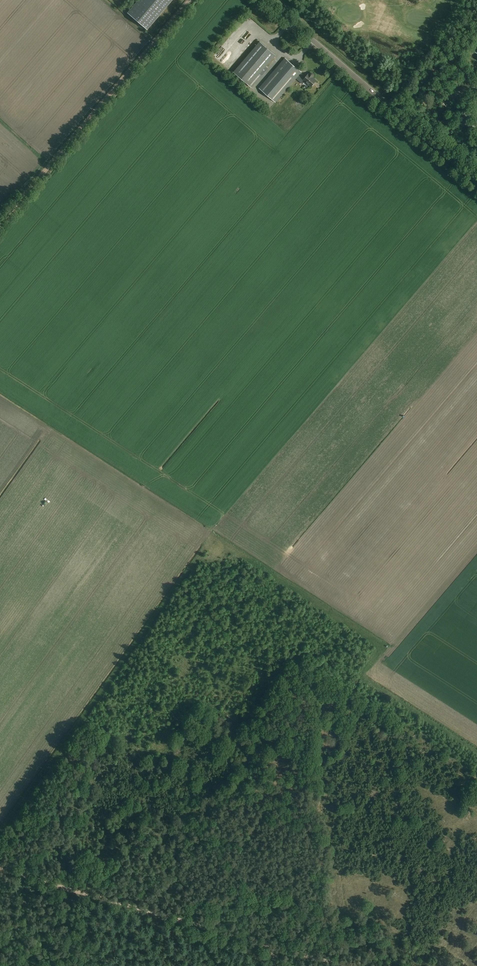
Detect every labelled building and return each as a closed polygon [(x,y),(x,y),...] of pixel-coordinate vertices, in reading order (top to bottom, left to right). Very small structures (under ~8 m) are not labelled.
[(129,12),(148,29),(172,0),(139,0),(129,12)] [(278,54),(262,41),(235,71),(251,85),(278,54)] [(216,54),(222,58),(226,53),(221,48),(216,54)] [(303,71),(287,57),(261,87),(277,101),(298,77),(304,83),(307,80),(313,85),(318,79),(315,76),(315,75),(316,74),(315,74),(315,73),(314,72),(313,72),(312,72),(311,72),(311,73),(310,73),(307,76),(303,72),(303,71)]
